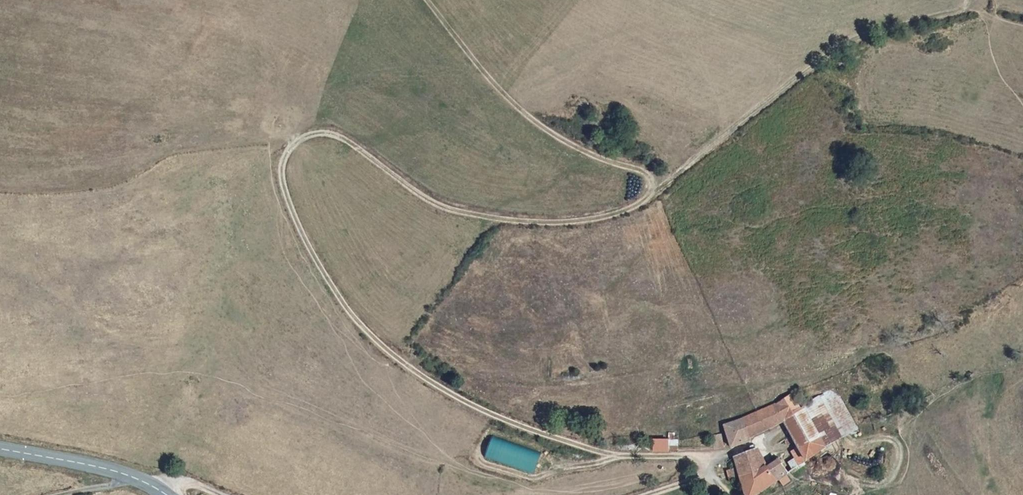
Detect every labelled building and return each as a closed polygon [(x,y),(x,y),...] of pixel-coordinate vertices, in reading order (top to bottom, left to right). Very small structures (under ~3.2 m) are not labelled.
[(834,386),(805,405),(829,445),(858,425),(834,386)] [(770,404),(783,422),(800,446),(791,451),(800,465),(829,445),(805,405),(801,407),(792,393),(770,404)] [(741,418),(752,437),(783,422),(770,404),(741,418)] [(724,427),(732,447),(752,437),(741,418),(724,427)] [(652,434),(654,452),(667,451),(666,435),(667,433),(652,434)] [(678,434),(666,435),(667,451),(680,451),(678,434)] [(710,435),(711,450),(724,448),(722,434),(710,435)] [(493,435),(485,456),(536,474),(543,454),(493,435)] [(742,476),(763,465),(752,446),(733,454),(737,466),(741,477),(742,476)] [(788,473),(780,460),(765,469),(763,465),(742,476),(741,477),(747,494),(757,494),(777,483),(781,488),(793,480),(788,473)] [(732,480),(741,477),(737,466),(727,469),(732,480)]
